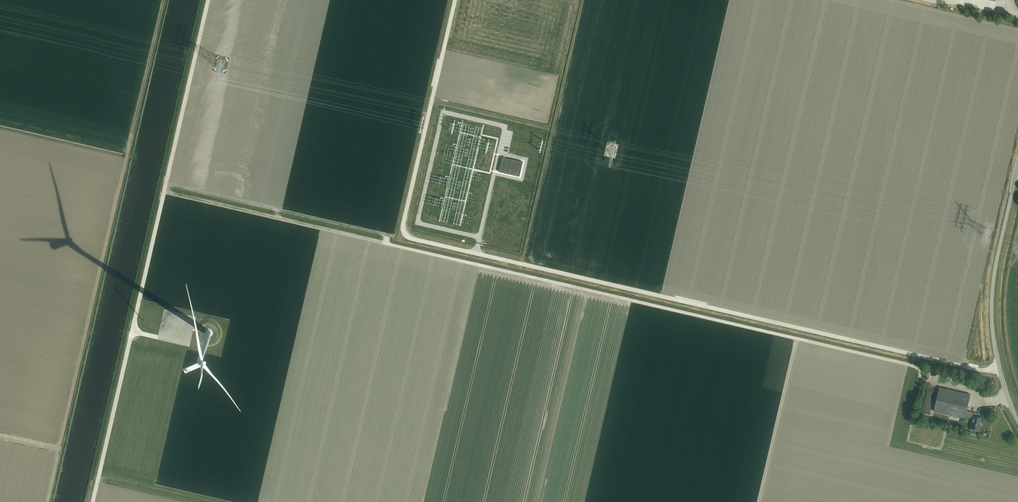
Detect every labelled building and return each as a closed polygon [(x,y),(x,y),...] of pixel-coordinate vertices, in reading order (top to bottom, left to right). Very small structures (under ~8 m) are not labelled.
[(502,157),(499,171),(519,176),(523,162),(502,157)] [(965,418),(965,417),(971,395),(939,387),(934,411),(965,418)] [(982,417),(974,416),(971,428),(979,430),(982,417)]
